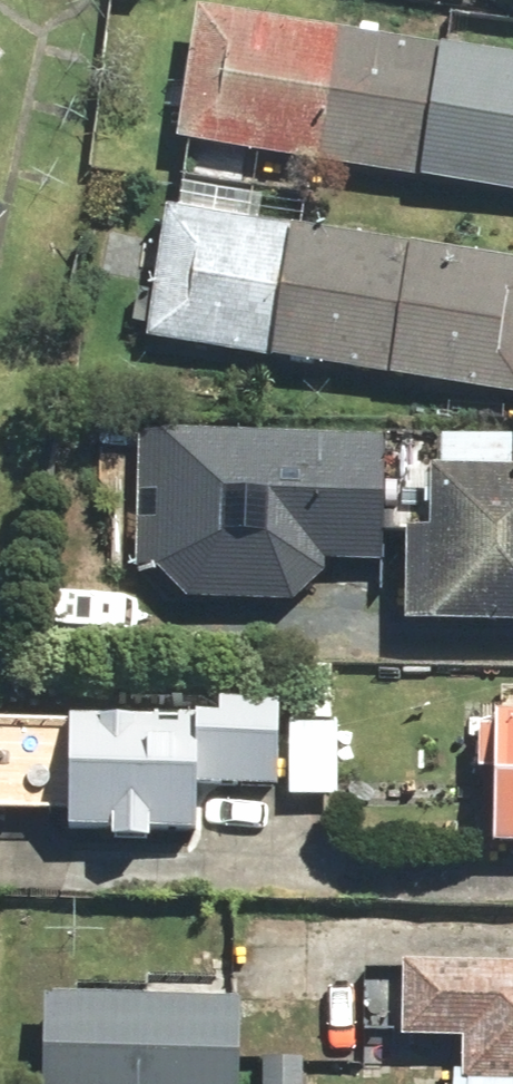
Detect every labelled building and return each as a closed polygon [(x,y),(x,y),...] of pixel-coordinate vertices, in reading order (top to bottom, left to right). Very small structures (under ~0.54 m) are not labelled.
[(204,15),(185,143),(512,192),(512,61),(204,15)] [(15,68),(0,55),(0,84),(15,68)] [(147,339),(512,397),(512,264),(168,209),(147,339)] [(391,440),(142,429),(138,575),(169,576),(188,602),(300,607),(328,580),(329,563),(386,565),(391,440)] [(446,438),(445,531),(408,531),(407,624),(512,626),(512,440),(446,438)] [(340,667),(296,665),(290,797),(335,799),(340,667)] [(0,727),(0,813),(74,816),(73,837),(202,842),(204,785),(281,788),(284,705),(223,702),(222,727),(74,721),(74,730),(0,727)] [(499,844),(512,844),(512,718),(484,716),(480,788),(503,790),(499,844)] [(468,1083),(512,1083),(512,970),(409,963),(404,1036),(471,1040),(468,1083)] [(51,1000),(49,1083),(242,1083),(244,1003),(51,1000)]
